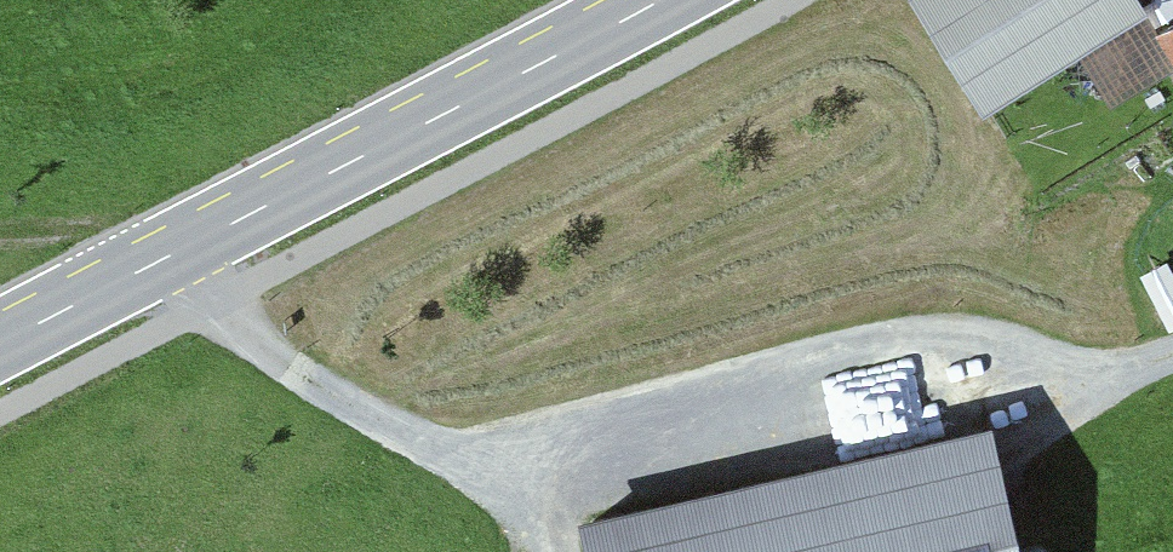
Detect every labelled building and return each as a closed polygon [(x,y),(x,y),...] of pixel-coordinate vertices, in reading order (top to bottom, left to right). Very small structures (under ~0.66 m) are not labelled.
[(1128,0),(938,0),(912,17),(981,124),(1141,21),(1128,0)] [(585,507),(594,551),(1024,551),(999,424),(585,507)]
